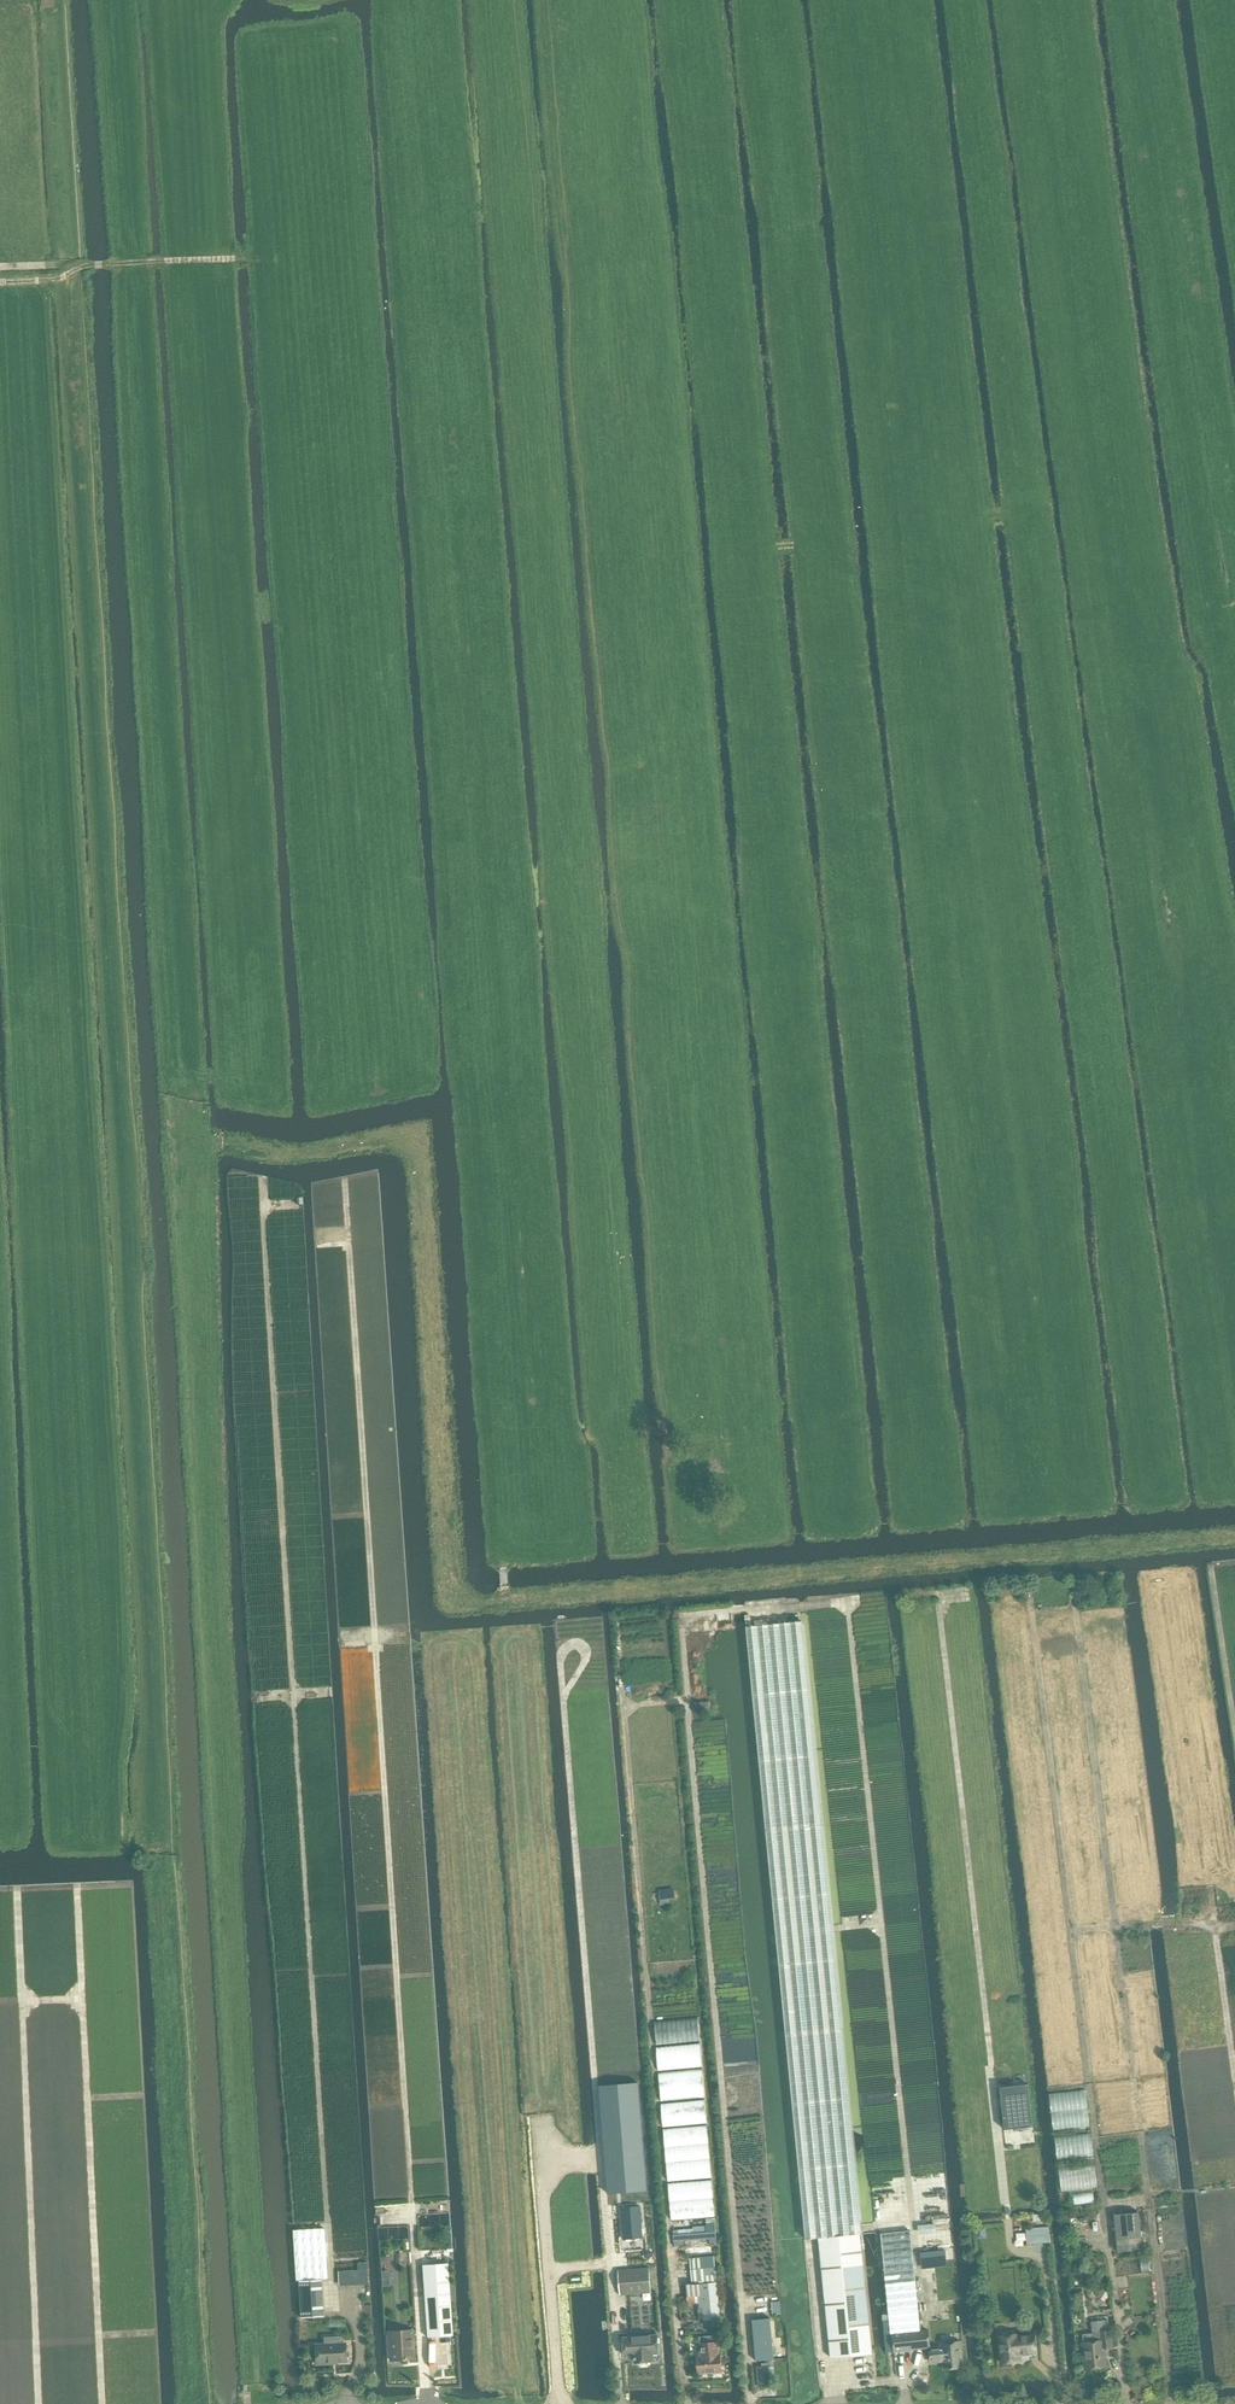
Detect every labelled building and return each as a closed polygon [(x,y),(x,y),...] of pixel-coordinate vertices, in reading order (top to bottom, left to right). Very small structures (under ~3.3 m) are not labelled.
[(806,2239),(820,2238),(860,2234),(862,2233),(847,2074),(803,1622),(801,1622),(746,1627),(806,2239)] [(694,1702),(694,1712),(711,1711),(710,1701),(694,1702)] [(660,1892),(661,1900),(668,1899),(675,1899),(674,1891),(660,1892)] [(608,2194),(647,2191),(638,2083),(599,2086),(608,2194)] [(1033,2127),(1028,2084),(1026,2084),(999,2087),(1004,2130),(1033,2127)] [(642,2235),(643,2234),(642,2229),(641,2228),(640,2206),(621,2208),(623,2230),(622,2231),(622,2236),(623,2236),(624,2239),(642,2238),(642,2235)] [(1115,2215),(1118,2252),(1142,2250),(1139,2213),(1115,2215)] [(1026,2229),(1028,2244),(1050,2242),(1049,2227),(1026,2229)] [(324,2228),(293,2230),(296,2281),(298,2281),(319,2280),(320,2280),(327,2279),(324,2228)] [(910,2230),(881,2233),(889,2315),(882,2316),(886,2352),(888,2352),(895,2351),(896,2351),(927,2348),(930,2348),(931,2348),(929,2330),(920,2331),(910,2230)] [(681,2246),(680,2241),(709,2239),(710,2244),(717,2243),(716,2232),(693,2233),(673,2235),(674,2246),(681,2246)] [(820,2238),(831,2357),(872,2353),(860,2234),(820,2238)] [(945,2251),(921,2254),(921,2262),(945,2259),(945,2251)] [(690,2259),(691,2269),(693,2284),(717,2281),(715,2267),(714,2256),(690,2259)] [(447,2263),(422,2265),(427,2337),(446,2336),(452,2335),(450,2302),(447,2263)] [(618,2271),(620,2295),(652,2292),(649,2268),(618,2271)] [(360,2285),(368,2284),(367,2270),(359,2270),(360,2285)] [(319,2280),(298,2281),(300,2318),(323,2316),(320,2280),(319,2280)] [(693,2284),(686,2284),(687,2296),(698,2295),(699,2302),(699,2308),(704,2308),(705,2319),(720,2318),(717,2281),(693,2284)] [(1096,2297),(1104,2302),(1109,2293),(1102,2288),(1096,2297)] [(773,2315),(780,2314),(780,2313),(779,2301),(771,2302),(773,2315)] [(752,2320),(756,2361),(774,2359),(770,2318),(752,2320)] [(1094,2334),(1083,2335),(1084,2343),(1083,2343),(1086,2369),(1107,2367),(1105,2348),(1113,2347),(1111,2330),(1110,2331),(1109,2320),(1097,2321),(1099,2333),(1094,2334)] [(410,2359),(409,2344),(413,2344),(412,2330),(388,2332),(390,2360),(410,2359)] [(653,2361),(653,2354),(659,2353),(657,2335),(624,2338),(625,2356),(635,2355),(635,2362),(639,2362),(641,2365),(648,2364),(650,2361),(653,2361)] [(999,2337),(1002,2363),(1020,2361),(1019,2354),(1036,2352),(1034,2335),(1017,2337),(1017,2335),(999,2337)] [(696,2364),(696,2366),(697,2368),(699,2370),(699,2374),(722,2372),(720,2354),(719,2354),(718,2342),(717,2336),(701,2337),(701,2343),(702,2356),(697,2356),(698,2361),(696,2362),(696,2364)] [(324,2344),(315,2345),(316,2363),(346,2361),(345,2343),(340,2344),(340,2337),(324,2338),(324,2344)] [(931,2348),(930,2348),(931,2362),(944,2361),(945,2369),(964,2367),(961,2342),(942,2344),(942,2347),(931,2348)] [(757,2366),(759,2387),(771,2386),(769,2365),(757,2366)]
